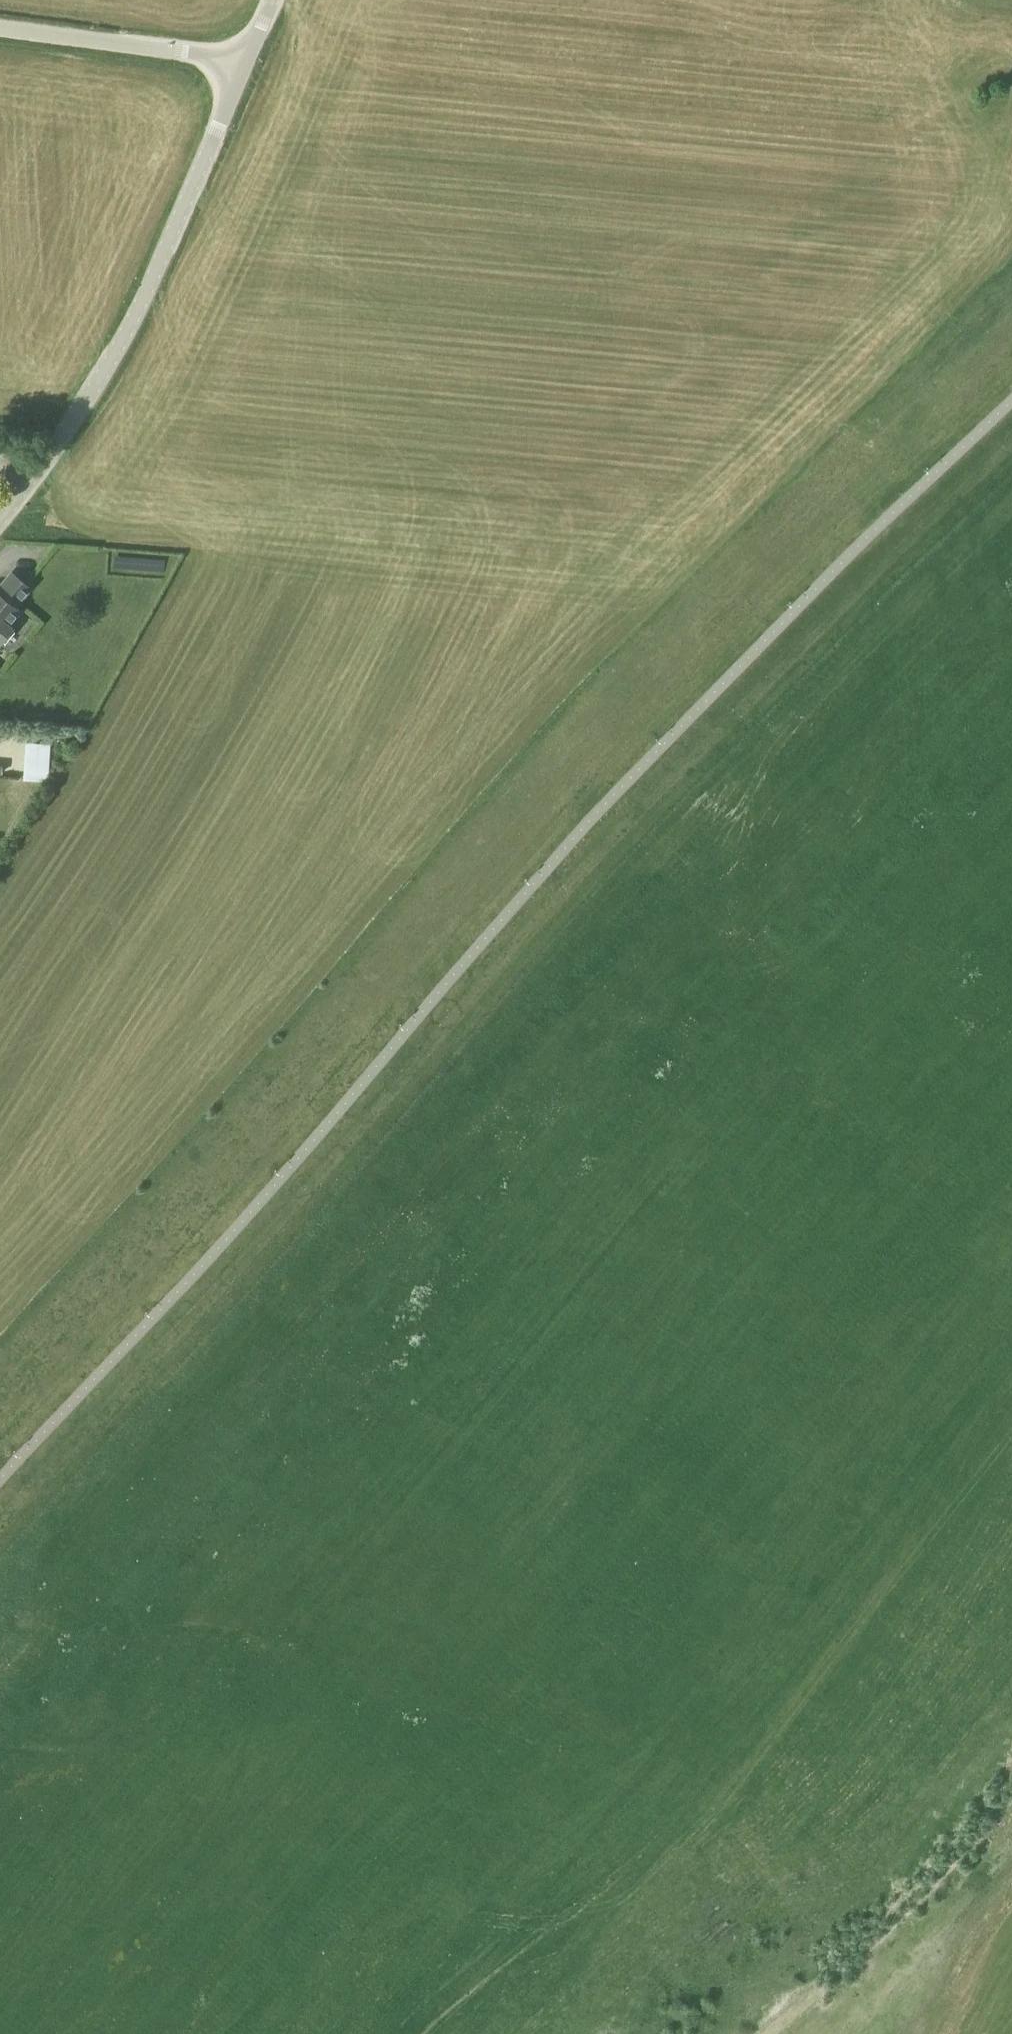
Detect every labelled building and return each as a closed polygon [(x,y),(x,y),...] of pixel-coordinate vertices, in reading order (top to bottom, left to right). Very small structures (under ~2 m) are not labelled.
[(17,611),(13,608),(28,588),(11,575),(0,589),(0,632),(17,611)]
